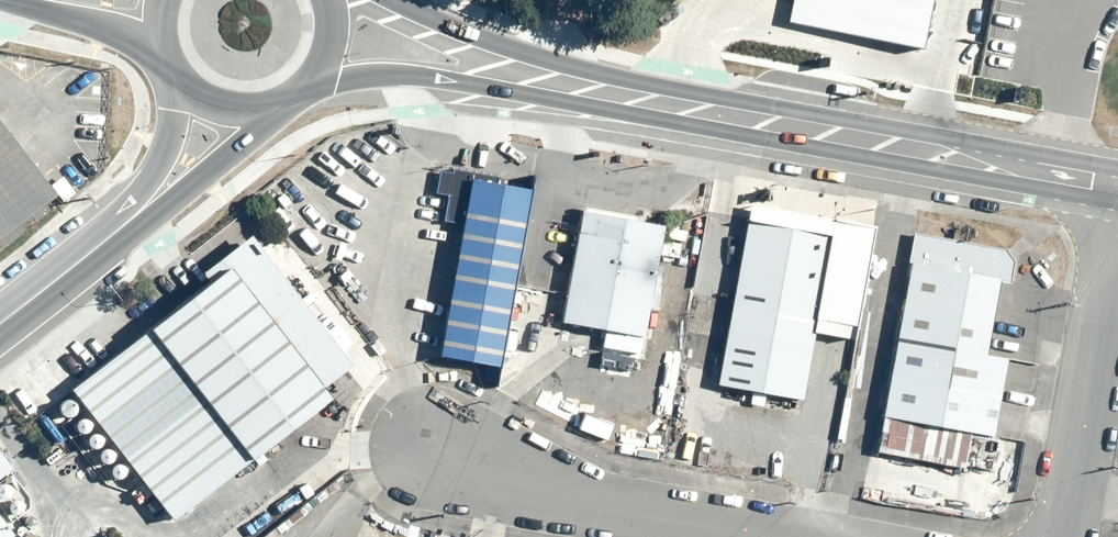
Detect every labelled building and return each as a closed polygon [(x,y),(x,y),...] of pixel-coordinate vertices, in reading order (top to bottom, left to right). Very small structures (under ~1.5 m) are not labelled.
[(784,25),(922,53),(932,0),(789,0),(784,25)] [(42,195),(0,141),(0,228),(42,195)] [(519,186),(454,174),(421,347),(485,360),(519,186)] [(650,220),(568,205),(547,313),(629,329),(650,220)] [(815,229),(729,212),(698,374),(784,391),(815,229)] [(342,374),(233,232),(186,268),(193,277),(56,381),(158,514),(342,374)] [(981,271),(892,254),(863,406),(978,428),(993,351),(967,346),(981,271)]
